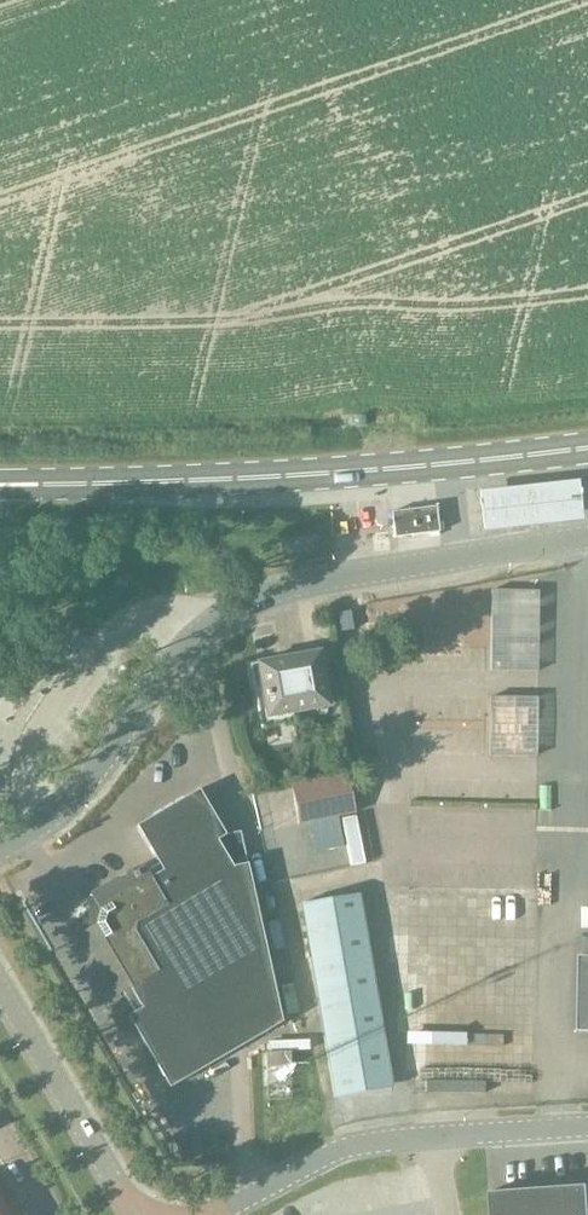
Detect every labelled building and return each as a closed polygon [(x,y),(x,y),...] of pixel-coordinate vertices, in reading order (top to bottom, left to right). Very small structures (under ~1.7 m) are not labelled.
[(578,482),(477,493),(482,532),(582,521),(578,482)] [(392,511),(394,537),(439,531),(436,506),(392,511)] [(536,593),(493,593),(493,669),(535,670),(536,593)] [(297,722),(295,711),(328,705),(318,655),(285,662),(284,660),(250,666),(263,729),(297,722)] [(491,698),(491,757),(535,757),(535,698),(491,698)] [(349,776),(290,788),(298,826),(357,814),(349,776)] [(147,871),(144,867),(134,873),(132,869),(90,894),(99,910),(95,925),(80,934),(116,996),(122,992),(134,1012),(128,1016),(166,1081),(278,1016),(247,865),(235,867),(233,868),(218,841),(226,836),(199,790),(137,826),(159,864),(147,871)] [(378,831),(377,883),(529,888),(531,829),(511,828),(512,814),(479,813),(480,800),(444,799),(444,809),(406,808),(405,832),(378,831)] [(351,867),(364,864),(354,817),(341,820),(351,867)] [(358,894),(301,904),(334,1095),(391,1085),(358,894)] [(578,1032),(587,1032),(587,956),(579,956),(578,1032)] [(437,1023),(437,1036),(462,1036),(461,1048),(496,1049),(496,1024),(437,1023)] [(290,1053),(266,1054),(267,1068),(291,1067),(290,1053)] [(489,1193),(490,1214),(587,1214),(587,1194),(587,1186),(489,1193)] [(3,1205),(0,1207),(0,1214),(9,1214),(3,1205)]
